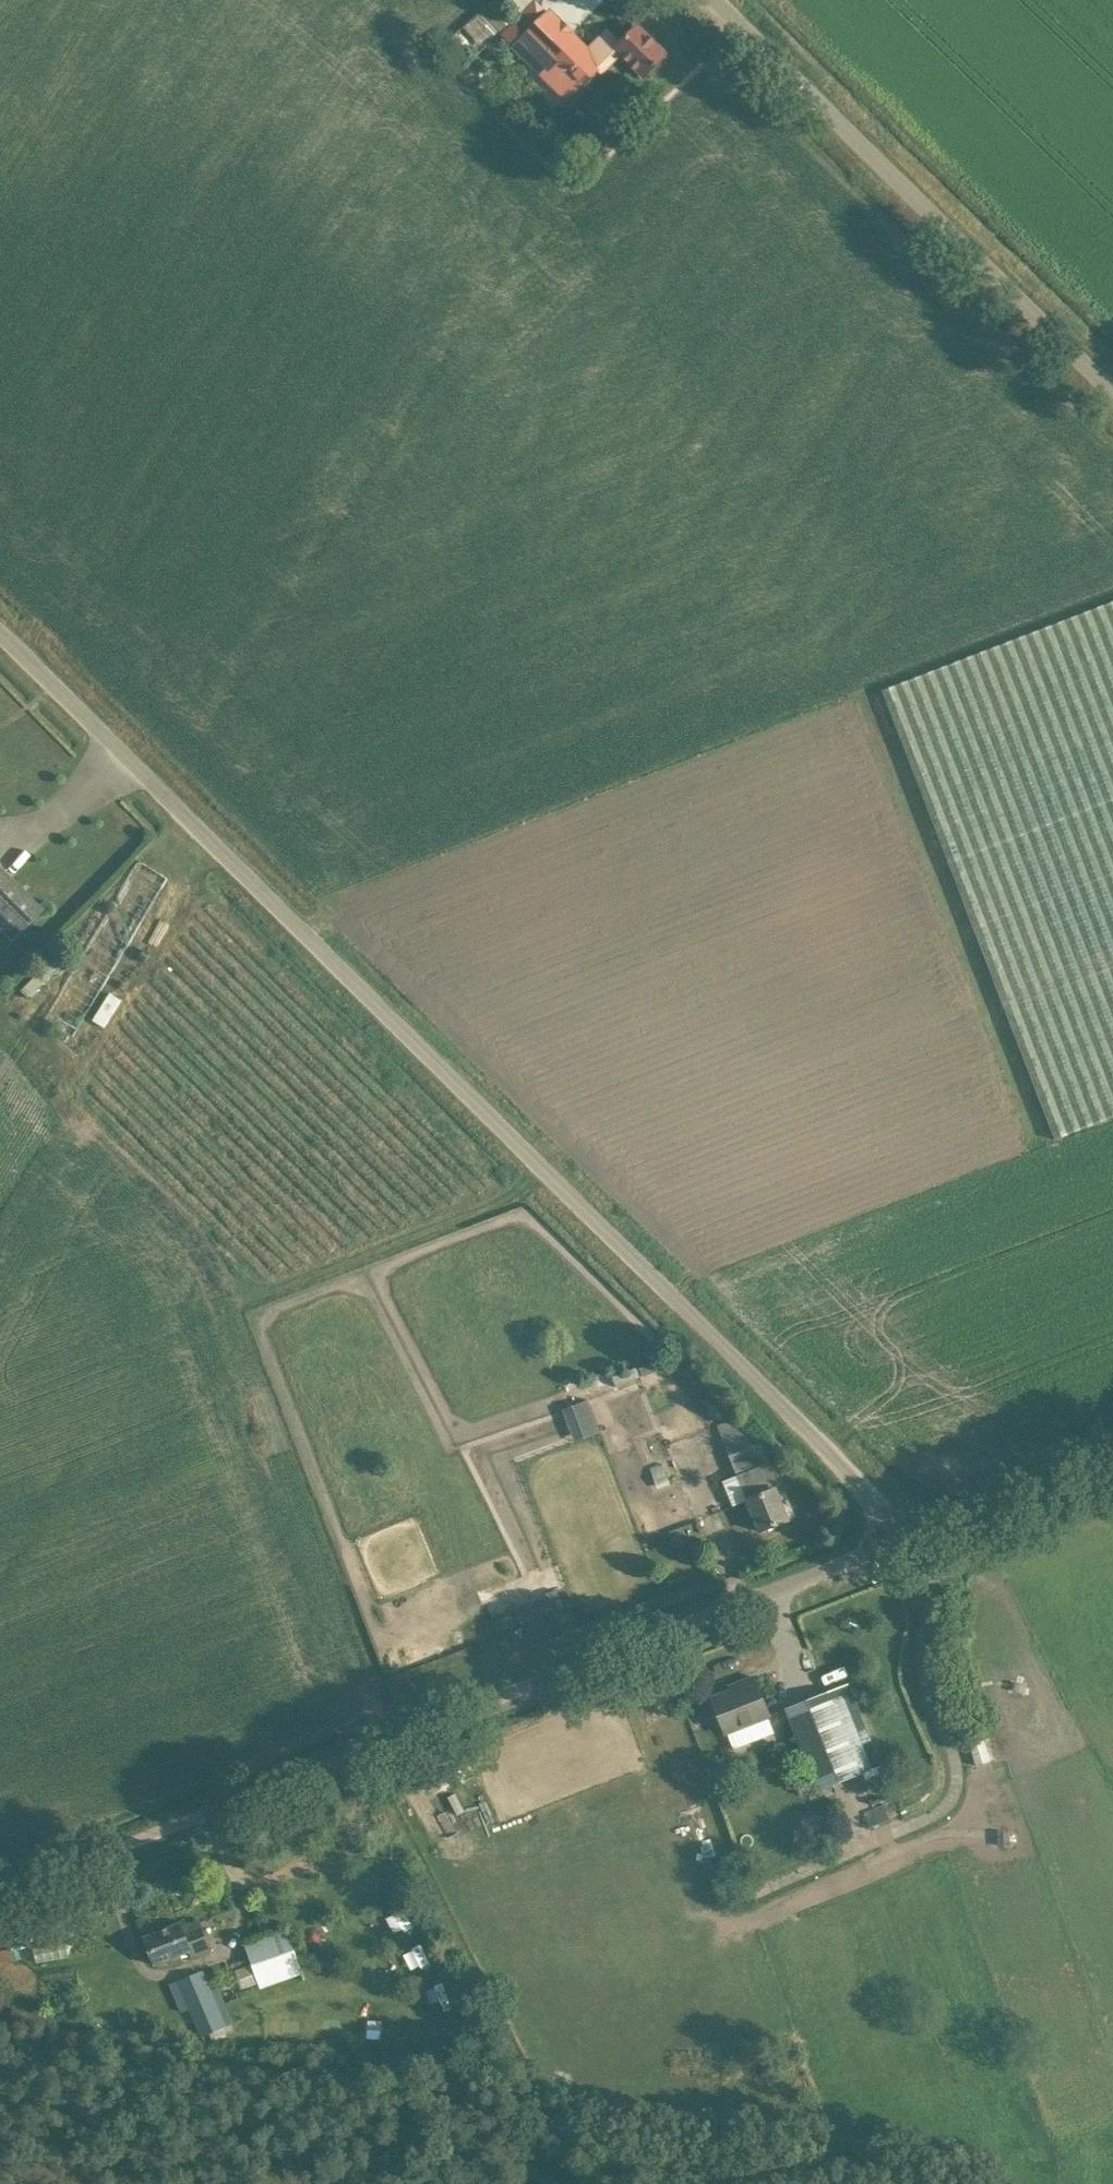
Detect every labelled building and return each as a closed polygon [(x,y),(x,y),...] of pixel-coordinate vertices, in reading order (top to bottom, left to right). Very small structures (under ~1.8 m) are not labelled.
[(595,68),(603,75),(622,55),(645,76),(667,55),(638,26),(625,40),(620,36),(596,60),(537,0),(524,0),(496,28),(564,98),(595,68)] [(883,691),(949,862),(948,863),(1056,1140),(1112,1118),(1112,602),(883,691)] [(11,941),(42,910),(0,868),(0,930),(11,941)] [(656,1359),(639,1365),(643,1376),(659,1370),(656,1359)] [(640,1377),(636,1367),(612,1376),(616,1386),(640,1377)] [(572,1405),(584,1437),(601,1430),(589,1399),(572,1405)] [(722,1403),(715,1408),(722,1416),(729,1411),(722,1403)] [(748,1500),(760,1530),(761,1531),(790,1520),(777,1489),(781,1487),(763,1442),(758,1443),(752,1429),(747,1431),(741,1413),(717,1423),(738,1477),(750,1472),(760,1495),(748,1500)] [(672,1486),(664,1465),(652,1469),(660,1491),(672,1486)] [(712,1698),(716,1708),(726,1733),(771,1716),(755,1676),(738,1683),(740,1687),(712,1698)] [(849,1683),(828,1692),(786,1708),(819,1791),(882,1766),(849,1683)] [(871,1827),(890,1820),(883,1801),(864,1809),(871,1827)] [(392,1934),(414,1928),(410,1911),(388,1917),(392,1934)] [(181,1922),(145,1936),(156,1964),(191,1950),(194,1957),(211,1950),(199,1919),(183,1926),(181,1922)] [(245,1942),(263,1987),(297,1973),(279,1928),(245,1942)] [(411,1969),(430,1960),(422,1946),(404,1955),(411,1969)] [(225,2001),(219,1988),(209,1992),(201,1973),(178,1983),(202,2039),(233,2025),(223,2002),(225,2001)] [(427,1983),(431,2003),(451,1999),(447,1979),(427,1983)] [(381,2038),(382,2017),(367,2017),(367,2038),(381,2038)]
